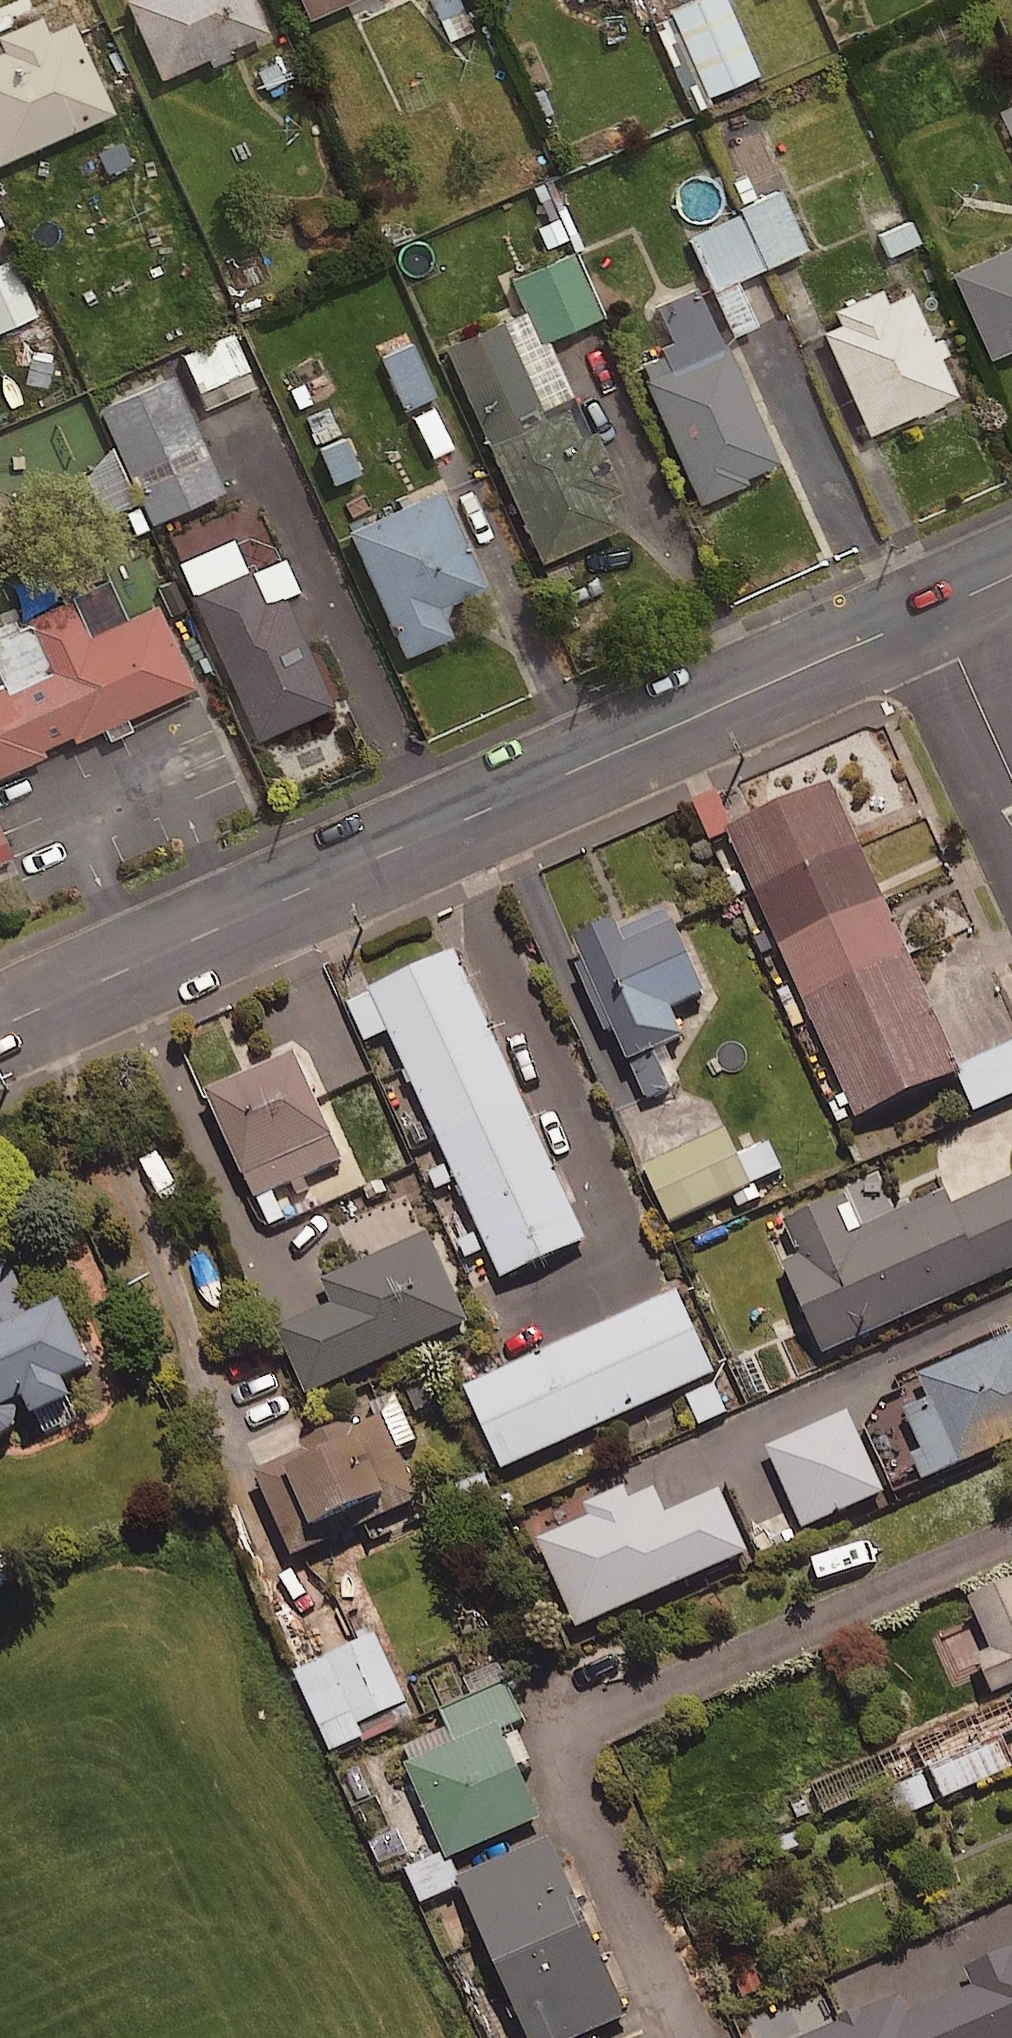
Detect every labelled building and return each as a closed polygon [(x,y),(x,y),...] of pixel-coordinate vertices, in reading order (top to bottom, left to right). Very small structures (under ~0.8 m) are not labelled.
[(255,0),(141,0),(130,5),(164,84),(271,37),(255,0)] [(313,24),(368,0),(302,0),(313,24)] [(724,0),(691,0),(668,10),(704,94),(754,73),(724,0)] [(75,25),(51,36),(43,20),(0,39),(0,44),(6,58),(0,60),(0,171),(117,119),(75,25)] [(994,112),(1011,151),(1011,104),(994,112)] [(802,246),(777,189),(734,208),(736,214),(687,235),(729,332),(750,323),(731,278),(802,246)] [(0,237),(0,326),(31,314),(0,237)] [(955,277),(993,364),(1011,356),(1011,252),(955,277)] [(961,401),(915,298),(890,309),(884,295),(837,315),(843,330),(826,337),(872,440),(961,401)] [(244,366),(229,331),(180,352),(196,388),(244,366)] [(432,393),(410,342),(378,356),(400,407),(432,393)] [(782,468),(729,350),(648,386),(703,509),(751,487),(748,483),(782,468)] [(174,371),(95,405),(145,520),(224,486),(174,371)] [(450,445),(433,401),(409,412),(428,455),(450,445)] [(624,498),(598,439),(584,445),(571,414),(493,448),(545,567),(625,532),(612,503),(624,498)] [(356,470),(342,436),(315,447),(329,482),(356,470)] [(442,613),(487,592),(444,496),(352,538),(408,663),(455,642),(442,613)] [(338,713),(288,601),(267,610),(252,577),(195,602),(260,748),(338,713)] [(159,611),(92,641),(75,602),(19,627),(39,672),(0,690),(0,783),(48,762),(45,755),(73,742),(76,747),(197,693),(159,611)] [(967,1081),(837,791),(733,837),(864,1127),(967,1081)] [(622,931),(581,949),(637,1072),(691,1048),(678,1019),(713,1003),(681,932),(632,954),(622,931)] [(593,1249),(461,956),(376,995),(508,1287),(593,1249)] [(301,1064),(212,1104),(249,1188),(339,1148),(301,1064)] [(737,1159),(723,1128),(643,1165),(669,1222),(781,1170),(769,1144),(737,1159)] [(958,1214),(951,1198),(868,1236),(854,1203),(791,1232),(805,1264),(787,1272),(829,1366),(1011,1283),(1011,1190),(958,1214)] [(434,1242),(326,1289),(337,1313),(284,1336),(313,1403),(474,1332),(434,1242)] [(20,1446),(28,1420),(36,1417),(43,1433),(82,1416),(74,1397),(101,1385),(73,1318),(42,1332),(20,1282),(13,1272),(3,1267),(0,1266),(0,1455),(20,1446)] [(721,1383),(683,1299),(470,1395),(509,1480),(721,1383)] [(929,1387),(968,1475),(1011,1456),(1011,1350),(929,1387)] [(882,1494),(848,1414),(768,1449),(803,1528),(882,1494)] [(427,1512),(390,1427),(361,1440),(358,1432),(308,1453),(312,1461),(262,1482),(300,1567),(427,1512)] [(664,1516),(653,1491),(538,1541),(576,1628),(746,1553),(719,1492),(664,1516)] [(964,1591),(987,1641),(971,1648),(989,1686),(1011,1676),(1011,1569),(964,1591)] [(412,1718),(375,1637),(295,1673),(331,1754),(412,1718)] [(929,1772),(1001,1741),(1011,1736),(1011,1698),(879,1756),(893,1788),(923,1775),(929,1772)] [(547,1828),(504,1733),(411,1775),(454,1870),(547,1828)] [(943,1803),(1011,1773),(1011,1767),(1001,1741),(929,1772),(943,1803)] [(937,1806),(923,1775),(893,1788),(907,1819),(937,1806)] [(556,1849),(464,1890),(531,2037),(612,2037),(636,2027),(556,1849)] [(459,1886),(446,1856),(407,1874),(420,1904),(459,1886)] [(962,1962),(969,1980),(903,2008),(896,1991),(787,2037),(1011,2037),(1011,1941),(962,1962)]
